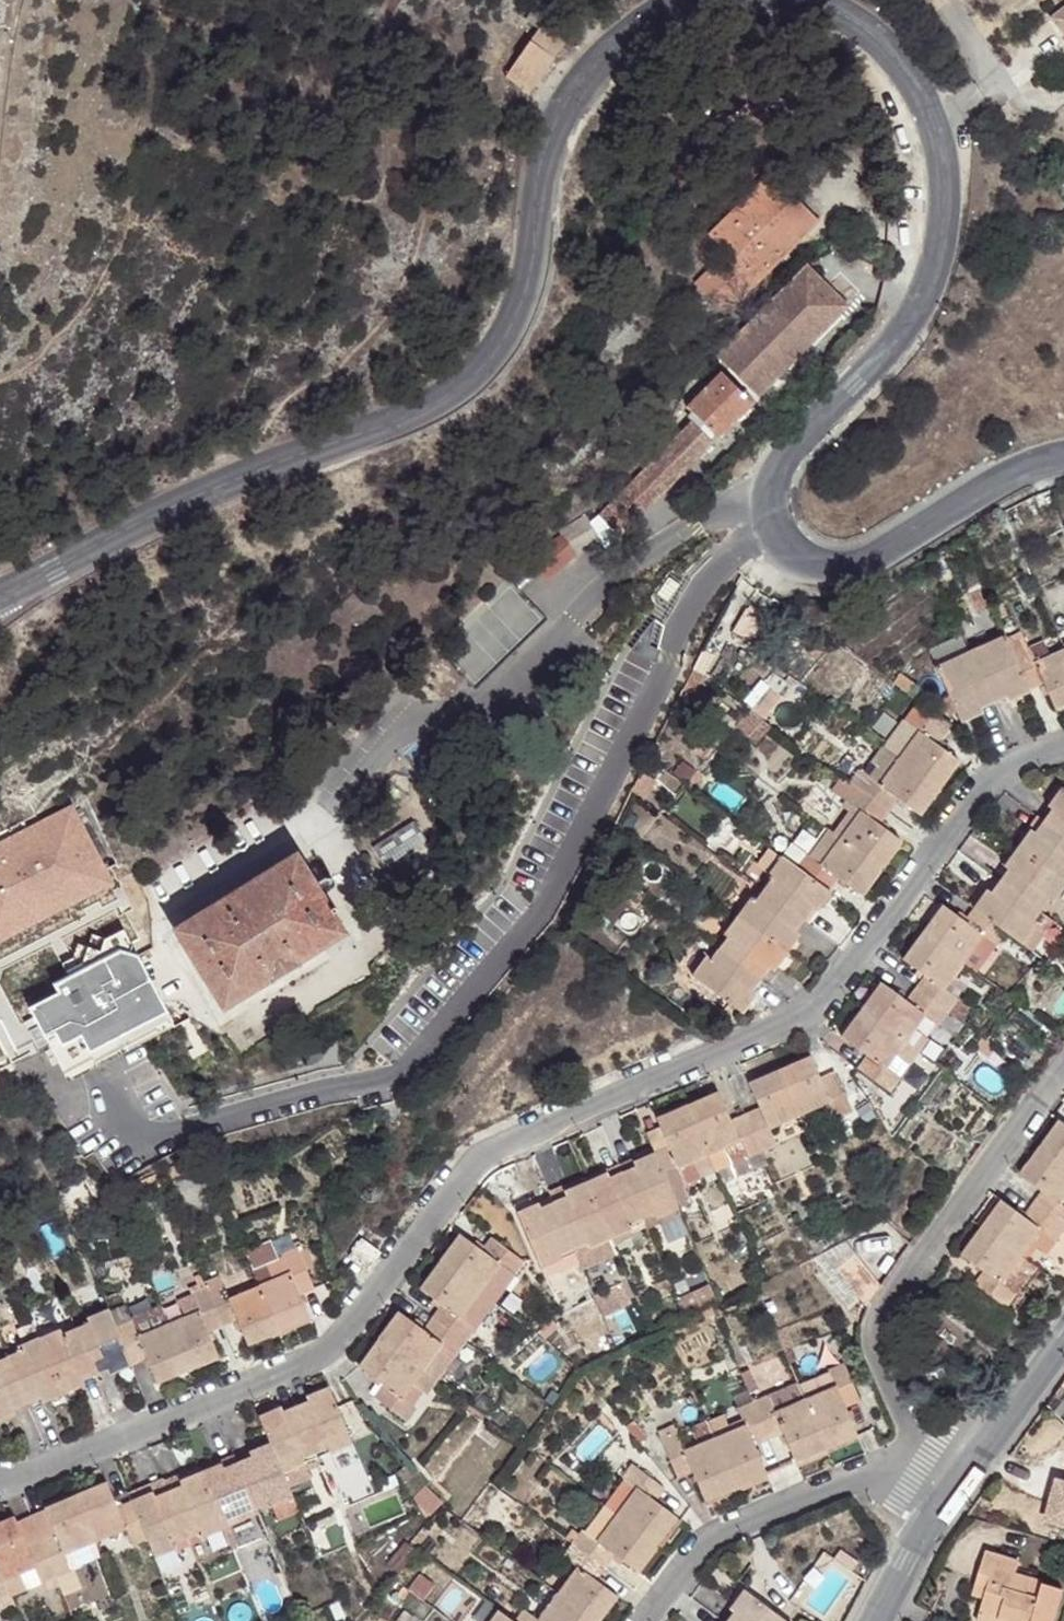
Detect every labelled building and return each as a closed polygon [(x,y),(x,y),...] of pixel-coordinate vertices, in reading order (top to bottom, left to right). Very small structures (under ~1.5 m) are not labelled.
[(508,75),(531,90),(578,21),(544,0),(540,0),(527,20),(539,26),(508,75)] [(1028,17),(1043,37),(1052,30),(1059,41),(1050,47),(1063,66),(1063,0),(1051,0),(1028,17)] [(1052,30),(1043,37),(1050,47),(1059,41),(1052,30)] [(740,262),(758,280),(820,219),(774,172),(711,233),(740,262)] [(758,280),(740,262),(713,289),(730,307),(758,280)] [(809,263),(800,272),(842,315),(851,306),(809,263)] [(800,272),(717,353),(759,396),(842,315),(800,272)] [(687,405),(718,436),(753,402),(722,370),(708,383),(697,372),(681,396),(689,403),(687,405)] [(692,419),(603,506),(624,528),(713,441),(692,419)] [(603,506),(598,511),(619,533),(624,528),(603,506)] [(619,533),(598,511),(591,517),(594,524),(604,541),(606,545),(619,533)] [(577,554),(604,541),(594,524),(577,526),(564,531),(577,554)] [(562,529),(525,562),(544,583),(577,554),(564,531),(562,529)] [(1054,710),(1063,705),(1063,650),(1034,662),(1027,647),(1010,652),(1004,634),(981,645),(985,651),(958,662),(955,656),(936,665),(934,666),(959,723),(982,713),(979,706),(1006,695),(1009,700),(1043,685),(1054,710)] [(958,662),(985,651),(981,645),(965,652),(959,638),(930,650),(936,665),(955,656),(958,662)] [(720,654),(698,645),(690,663),(708,677),(720,654)] [(690,663),(679,683),(698,695),(708,677),(690,663)] [(775,672),(766,683),(782,694),(790,684),(775,672)] [(918,730),(898,758),(887,750),(867,776),(865,775),(846,802),(860,811),(839,837),(829,830),(809,856),(806,854),(797,867),(769,848),(756,866),(771,877),(755,901),(751,898),(724,934),(728,938),(710,959),(707,957),(693,977),(742,1014),(757,994),(752,989),(770,967),(774,970),(803,932),(799,929),(814,908),(817,910),(839,878),(862,895),(901,840),(881,825),(898,800),(921,814),(960,762),(939,745),(948,731),(914,709),(904,722),(918,730)] [(643,758),(636,771),(648,779),(656,765),(643,758)] [(699,768),(687,783),(694,790),(706,774),(699,768)] [(1050,898),(1054,902),(1063,889),(1063,790),(1061,788),(1047,805),(1052,809),(1035,831),(1030,829),(1004,866),(1008,869),(990,892),(987,889),(966,920),(943,906),(902,959),(926,974),(906,998),(881,981),(842,1036),(867,1055),(858,1068),(891,1091),(900,1079),(892,1071),(902,1058),(910,1064),(959,999),(944,987),(985,936),(997,946),(1009,933),(1024,944),(1037,926),(1032,922),(1050,898)] [(16,918),(20,924),(79,895),(75,887),(106,871),(78,815),(47,831),(42,821),(35,825),(0,843),(0,925),(16,918)] [(35,825),(30,816),(0,831),(0,843),(35,825)] [(372,844),(385,865),(427,839),(414,818),(372,844)] [(168,928),(220,1010),(345,934),(295,851),(168,928)] [(0,925),(0,936),(19,927),(22,934),(84,904),(80,896),(111,880),(106,871),(75,887),(79,895),(20,924),(16,918),(0,925)] [(57,988),(28,1003),(34,1016),(37,1021),(27,1025),(33,1038),(43,1033),(65,1075),(70,1076),(174,1023),(130,939),(123,925),(103,936),(100,947),(88,943),(82,958),(65,966),(68,972),(53,980),(57,988)] [(1037,926),(1024,944),(1038,955),(1052,936),(1037,926)] [(25,1021),(27,1025),(37,1021),(34,1016),(25,1021)] [(12,1061),(0,1036),(0,1067),(12,1061)] [(656,1118),(661,1131),(669,1147),(652,1153),(632,1161),(636,1167),(608,1178),(607,1173),(564,1190),(567,1196),(541,1207),(539,1203),(516,1212),(541,1269),(563,1260),(561,1255),(576,1249),(581,1259),(614,1245),(611,1238),(631,1229),(630,1225),(656,1214),(657,1218),(678,1209),(671,1191),(716,1172),(723,1182),(768,1164),(762,1152),(777,1145),(769,1129),(831,1103),(837,1119),(852,1112),(835,1074),(821,1079),(810,1055),(749,1082),(760,1107),(730,1119),(718,1090),(656,1118)] [(962,1254),(985,1272),(975,1284),(1010,1308),(1020,1295),(1006,1285),(1044,1233),(1059,1242),(1063,1234),(1063,1206),(1062,1205),(1063,1202),(1063,1124),(1061,1123),(1020,1176),(1043,1191),(1025,1214),(1003,1200),(962,1254)] [(669,1147),(661,1131),(647,1137),(652,1153),(669,1147)] [(188,1161),(182,1154),(165,1162),(169,1170),(188,1161)] [(161,1175),(157,1166),(142,1173),(145,1181),(161,1175)] [(513,1203),(516,1212),(539,1203),(534,1194),(513,1203)] [(382,1241),(363,1229),(349,1248),(370,1264),(382,1241)] [(458,1235),(419,1288),(441,1305),(422,1330),(396,1312),(357,1366),(381,1384),(373,1396),(407,1422),(418,1408),(414,1406),(423,1393),(427,1396),(447,1367),(439,1363),(448,1351),(456,1356),(524,1261),(491,1236),(481,1249),(458,1235)] [(614,1245),(581,1259),(584,1268),(618,1254),(614,1245)] [(882,1287),(850,1248),(814,1265),(848,1309),(859,1300),(867,1309),(882,1287)] [(198,1310),(183,1316),(210,1360),(217,1357),(207,1332),(237,1320),(246,1344),(308,1320),(300,1295),(315,1289),(299,1251),(284,1256),(284,1258),(290,1273),(273,1280),(229,1297),(220,1274),(202,1279),(204,1288),(190,1294),(198,1310)] [(273,1280),(290,1273),(284,1258),(267,1264),(273,1280)] [(685,1281),(674,1285),(686,1313),(719,1298),(712,1283),(691,1292),(685,1281)] [(624,1282),(595,1295),(604,1317),(633,1304),(624,1282)] [(183,1316),(167,1322),(159,1306),(128,1318),(122,1303),(86,1317),(87,1322),(61,1332),(59,1329),(16,1346),(19,1351),(0,1358),(0,1419),(14,1413),(13,1410),(40,1400),(42,1402),(82,1386),(82,1379),(108,1370),(110,1373),(145,1358),(156,1383),(210,1360),(183,1316)] [(742,1370),(752,1392),(791,1375),(781,1353),(742,1370)] [(731,1432),(699,1446),(686,1452),(679,1437),(664,1443),(682,1480),(696,1473),(709,1503),(769,1477),(760,1449),(789,1437),(799,1463),(828,1451),(861,1439),(849,1408),(862,1403),(846,1366),(830,1372),(832,1379),(805,1390),(799,1382),(767,1396),(770,1400),(742,1411),(746,1425),(731,1432)] [(327,1385),(305,1395),(308,1401),(281,1411),(279,1406),(258,1416),(269,1443),(248,1453),(250,1456),(223,1468),(221,1463),(178,1481),(181,1486),(169,1490),(154,1496),(152,1492),(135,1500),(116,1506),(106,1483),(43,1507),(53,1534),(24,1544),(15,1518),(0,1524),(0,1613),(14,1607),(10,1596),(26,1591),(18,1574),(35,1568),(42,1584),(46,1593),(59,1588),(54,1578),(70,1572),(63,1553),(97,1541),(125,1531),(130,1545),(147,1541),(154,1557),(175,1548),(174,1542),(201,1533),(202,1538),(227,1527),(244,1519),(242,1514),(270,1504),(272,1508),(293,1498),(282,1472),(304,1465),(301,1459),(327,1449),(329,1452),(352,1444),(327,1385)] [(692,1428),(699,1446),(731,1432),(724,1415),(692,1428)] [(385,1454),(374,1428),(361,1437),(373,1462),(385,1454)] [(828,1451),(799,1463),(803,1473),(832,1460),(828,1451)] [(620,1597),(597,1580),(616,1556),(639,1572),(678,1518),(656,1501),(666,1489),(632,1465),(622,1477),(628,1482),(636,1488),(616,1514),(608,1509),(605,1507),(586,1533),(582,1530),(579,1535),(572,1530),(565,1539),(573,1544),(562,1557),(576,1567),(537,1620),(523,1609),(513,1620),(602,1620),(620,1597)] [(154,1496),(169,1490),(163,1476),(131,1488),(135,1500),(152,1492),(154,1496)] [(616,1514),(636,1488),(628,1482),(608,1509),(616,1514)] [(1063,1482),(1052,1524),(1063,1528),(1063,1482)] [(43,1507),(15,1518),(24,1544),(53,1534),(43,1507)] [(233,1540),(227,1527),(202,1538),(207,1551),(233,1540)] [(70,1572),(54,1578),(59,1588),(62,1596),(81,1588),(74,1571),(104,1558),(97,1541),(63,1553),(70,1572)] [(1002,1620),(1006,1620),(1053,1620),(1063,1590),(1015,1576),(1018,1563),(986,1553),(976,1584),(990,1588),(987,1598),(980,1620),(1002,1620)] [(18,1574),(26,1591),(42,1584),(35,1568),(18,1574)] [(974,1594),(987,1598),(990,1588),(976,1584),(974,1594)] [(744,1592),(730,1609),(734,1613),(727,1620),(785,1620),(744,1592)] [(498,1611),(490,1620),(513,1620),(498,1611)]
